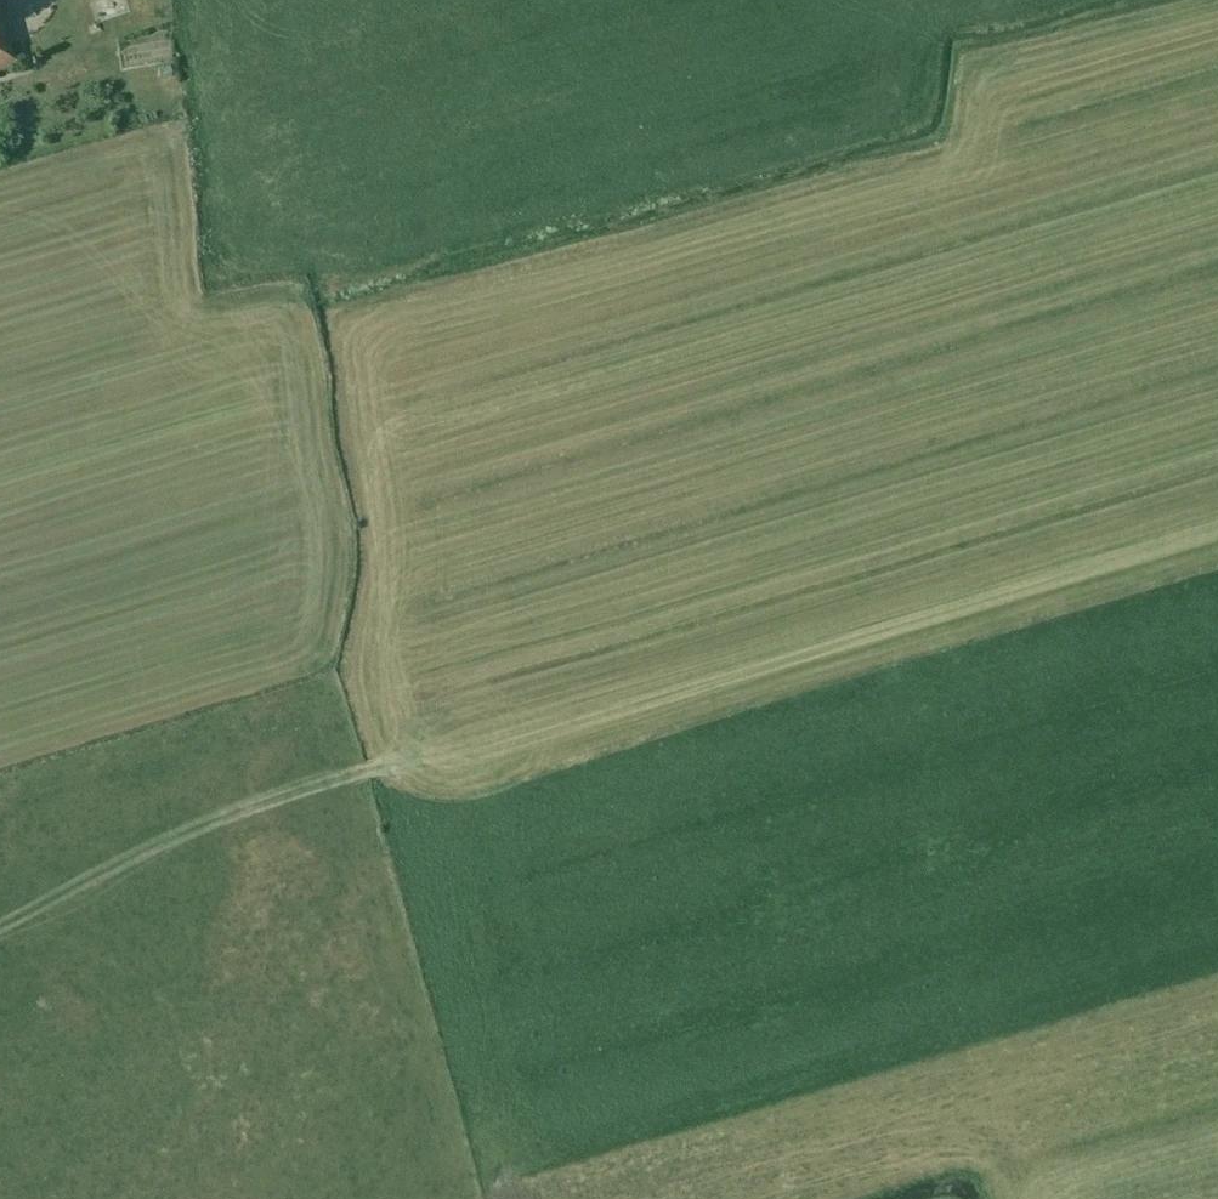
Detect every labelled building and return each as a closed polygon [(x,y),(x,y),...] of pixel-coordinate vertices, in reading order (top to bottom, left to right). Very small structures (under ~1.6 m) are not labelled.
[(18,66),(11,45),(7,46),(0,25),(0,72),(18,66)]
